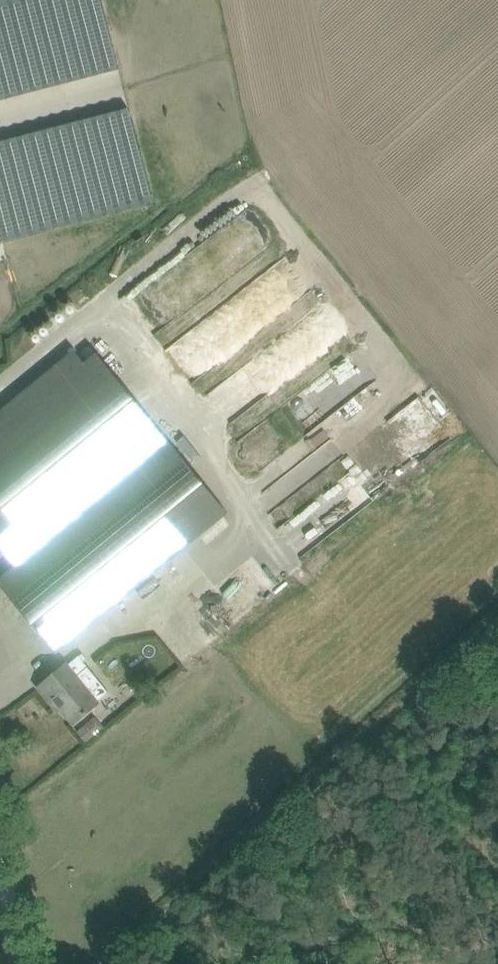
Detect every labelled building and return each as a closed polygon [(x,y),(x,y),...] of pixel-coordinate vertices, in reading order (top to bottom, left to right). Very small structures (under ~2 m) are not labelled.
[(119,69),(101,0),(0,0),(0,100),(119,69)] [(0,141),(0,228),(3,241),(153,202),(129,108),(0,141)] [(0,579),(0,585),(56,653),(227,512),(97,354),(85,363),(76,351),(0,414),(0,548),(15,567),(0,579)] [(416,463),(453,438),(424,394),(387,418),(416,463)] [(271,512),(268,516),(277,524),(311,486),(291,468),(260,501),(271,512)] [(353,470),(281,523),(304,554),(376,500),(353,470)] [(242,591),(231,599),(241,614),(252,607),(242,591)] [(67,666),(66,666),(40,688),(52,702),(55,699),(73,722),(109,692),(79,656),(67,666)] [(95,717),(80,728),(89,740),(104,728),(95,717)]
